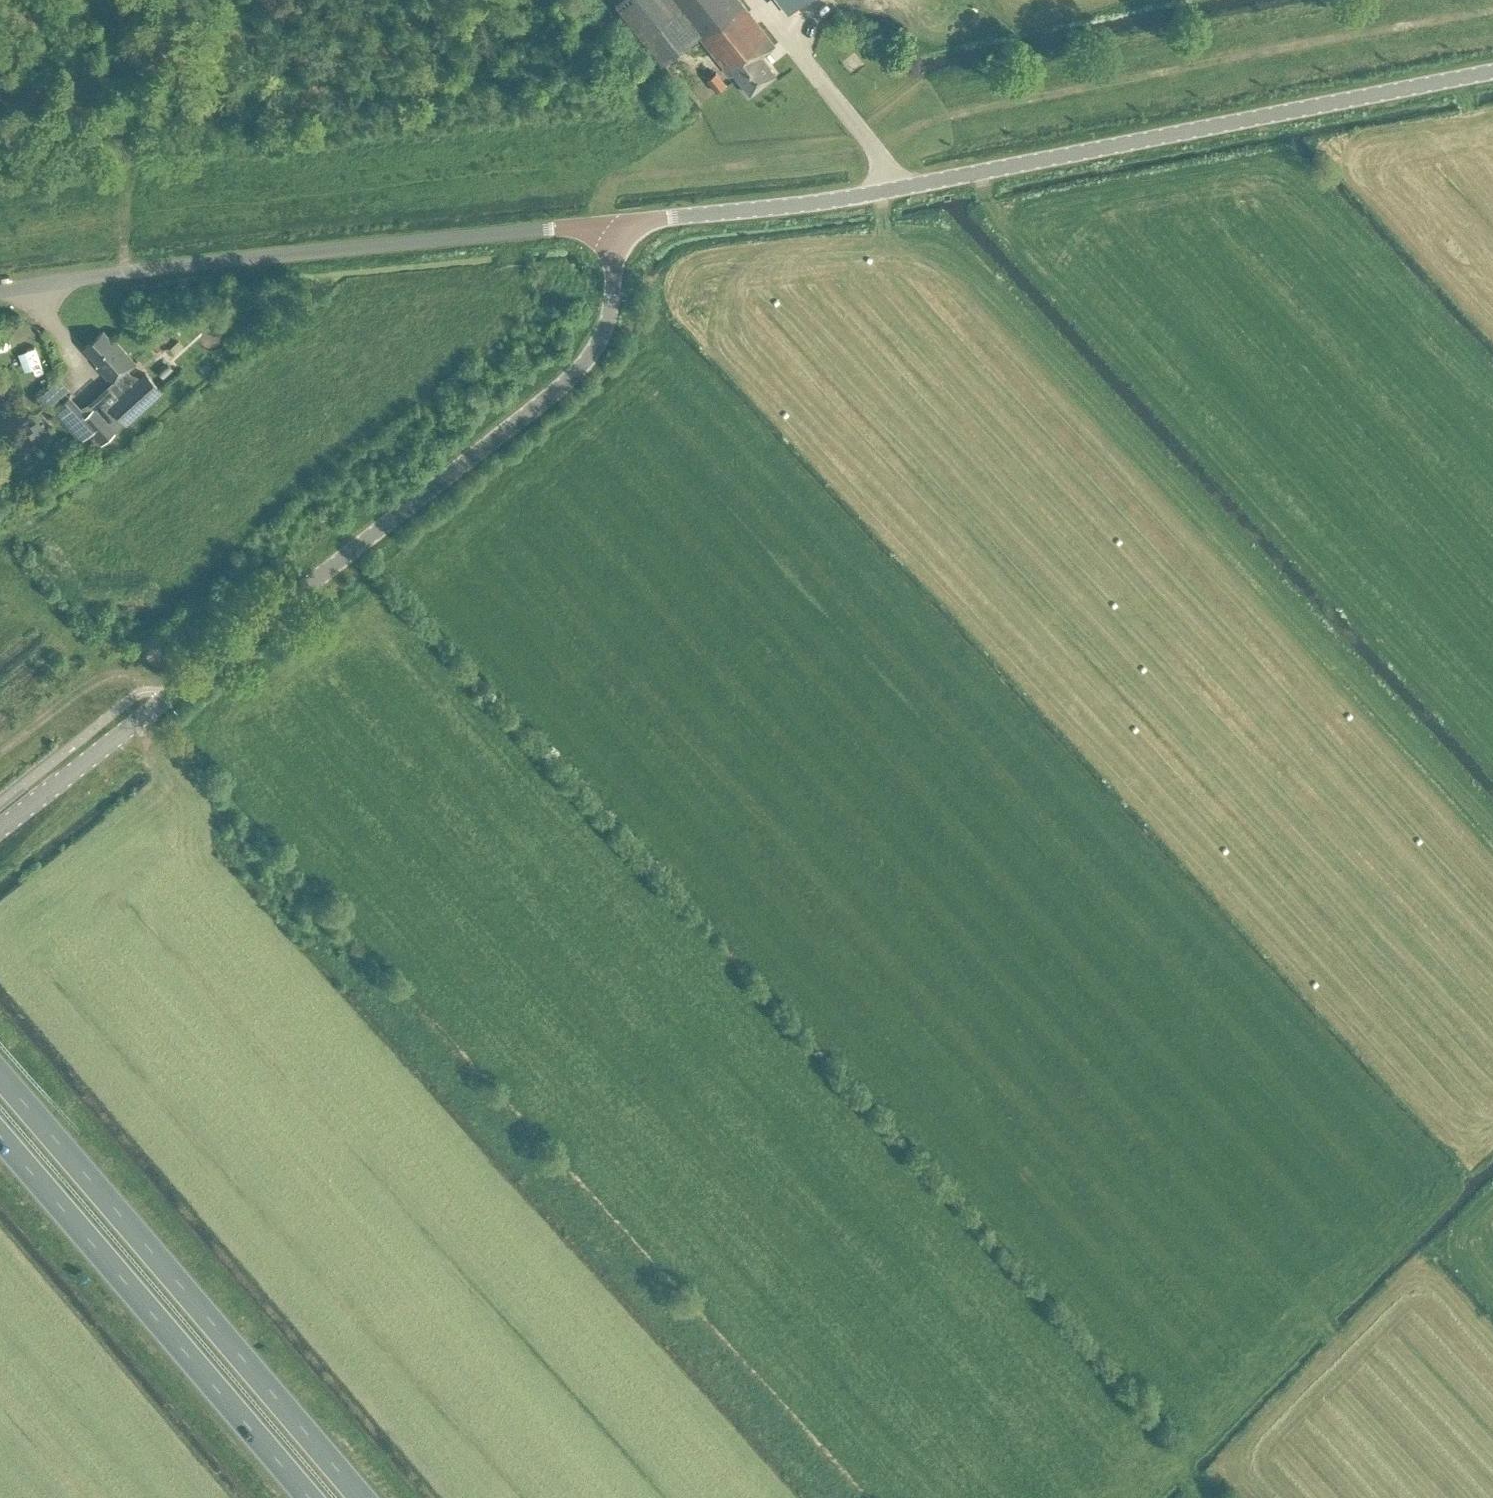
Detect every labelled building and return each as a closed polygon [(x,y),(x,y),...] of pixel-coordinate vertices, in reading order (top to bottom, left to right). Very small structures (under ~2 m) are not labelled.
[(740,0),(621,0),(615,5),(663,66),(699,37),(730,76),(733,73),(750,95),(776,74),(761,55),(775,45),(740,0)] [(806,0),(782,0),(791,12),(806,0)] [(697,83),(705,101),(732,90),(724,72),(697,83)] [(223,322),(206,338),(214,346),(231,330),(223,322)] [(96,404),(117,428),(125,421),(127,423),(163,390),(145,370),(139,375),(131,372),(129,370),(137,362),(115,338),(114,340),(103,328),(83,347),(98,364),(95,367),(110,383),(90,401),(83,405),(88,411),(96,404)] [(102,441),(117,428),(96,404),(88,411),(81,417),(102,441)]
